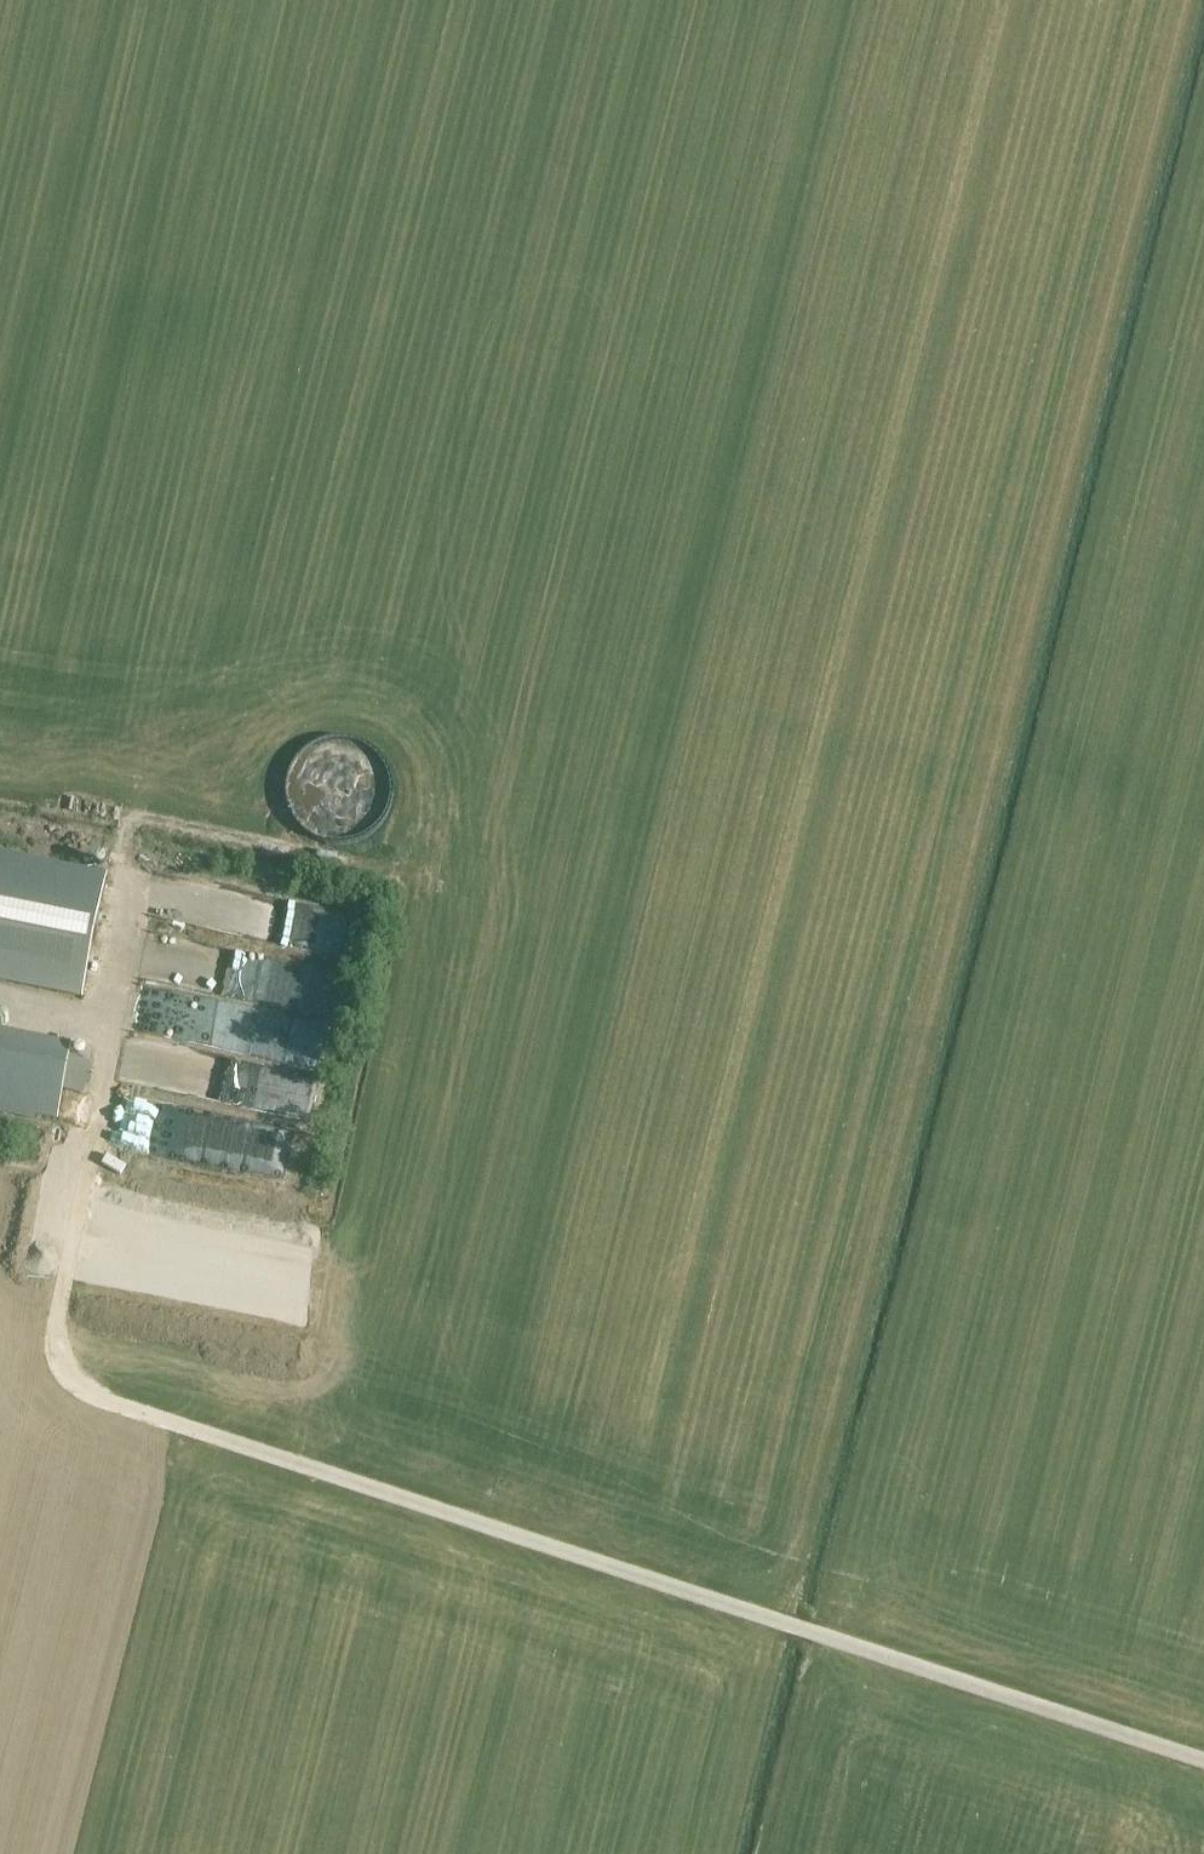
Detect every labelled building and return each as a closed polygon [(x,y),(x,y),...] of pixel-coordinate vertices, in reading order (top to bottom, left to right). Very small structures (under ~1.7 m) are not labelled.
[(396,810),(351,733),(288,770),(333,846),(396,810)] [(0,853),(0,979),(81,996),(106,875),(0,853)] [(298,903),(161,870),(151,910),(288,943),(298,903)] [(32,1119),(34,1114),(57,1119),(72,1046),(0,1031),(0,1113),(32,1119)] [(320,1066),(158,1045),(151,1095),(314,1117),(320,1066)]
